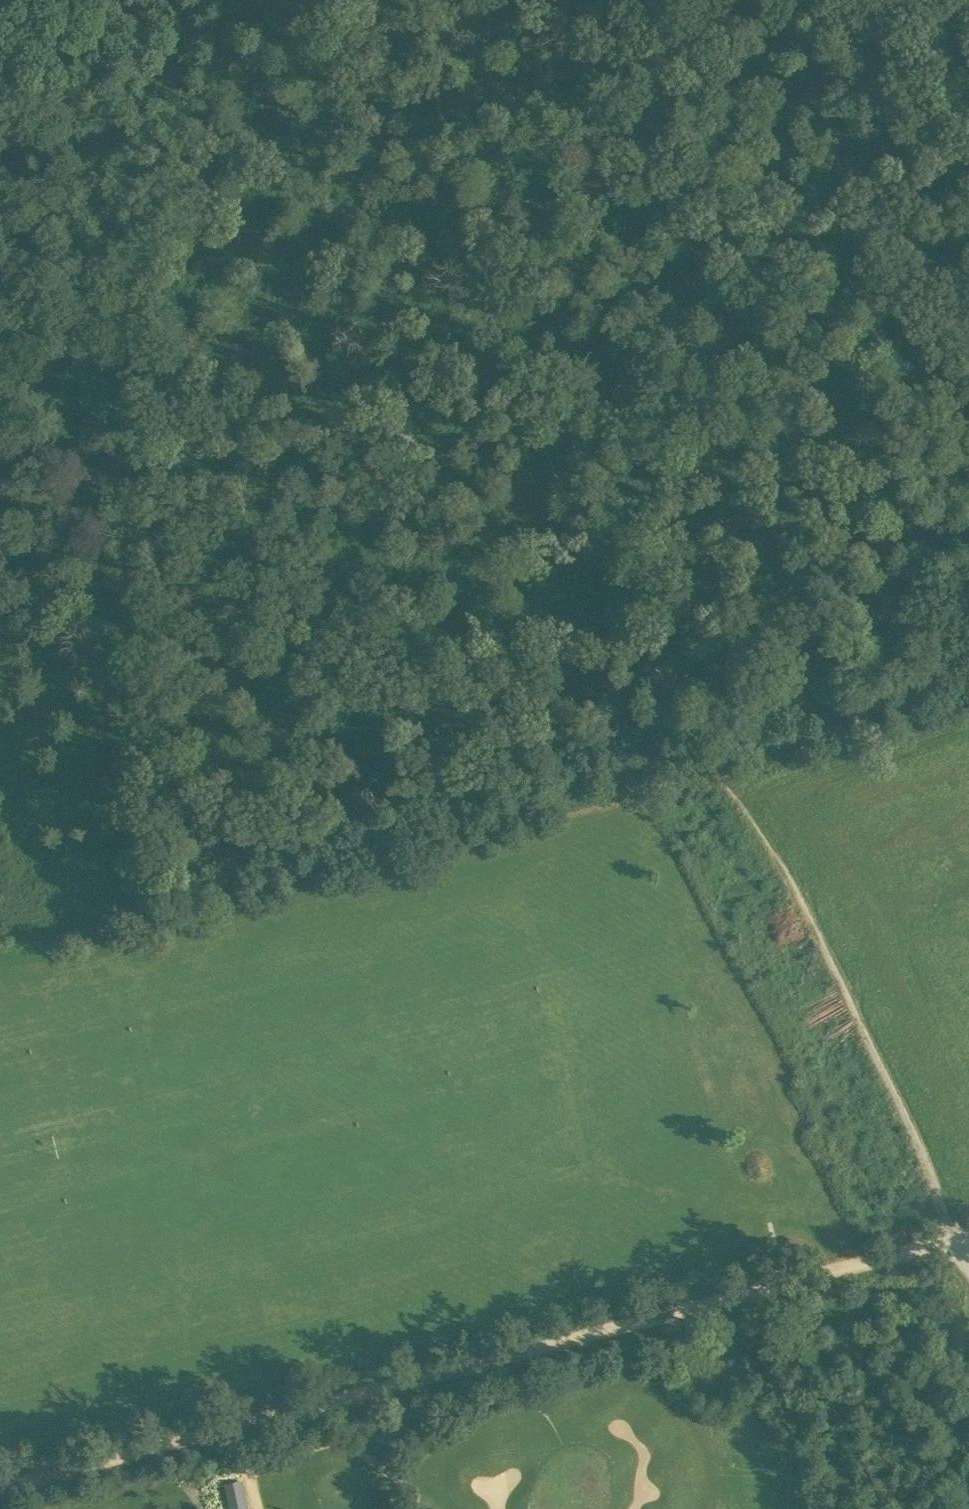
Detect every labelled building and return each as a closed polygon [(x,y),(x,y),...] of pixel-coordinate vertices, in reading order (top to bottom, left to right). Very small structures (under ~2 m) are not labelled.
[(227,1486),(233,1508),(246,1508),(240,1483),(227,1486)]
